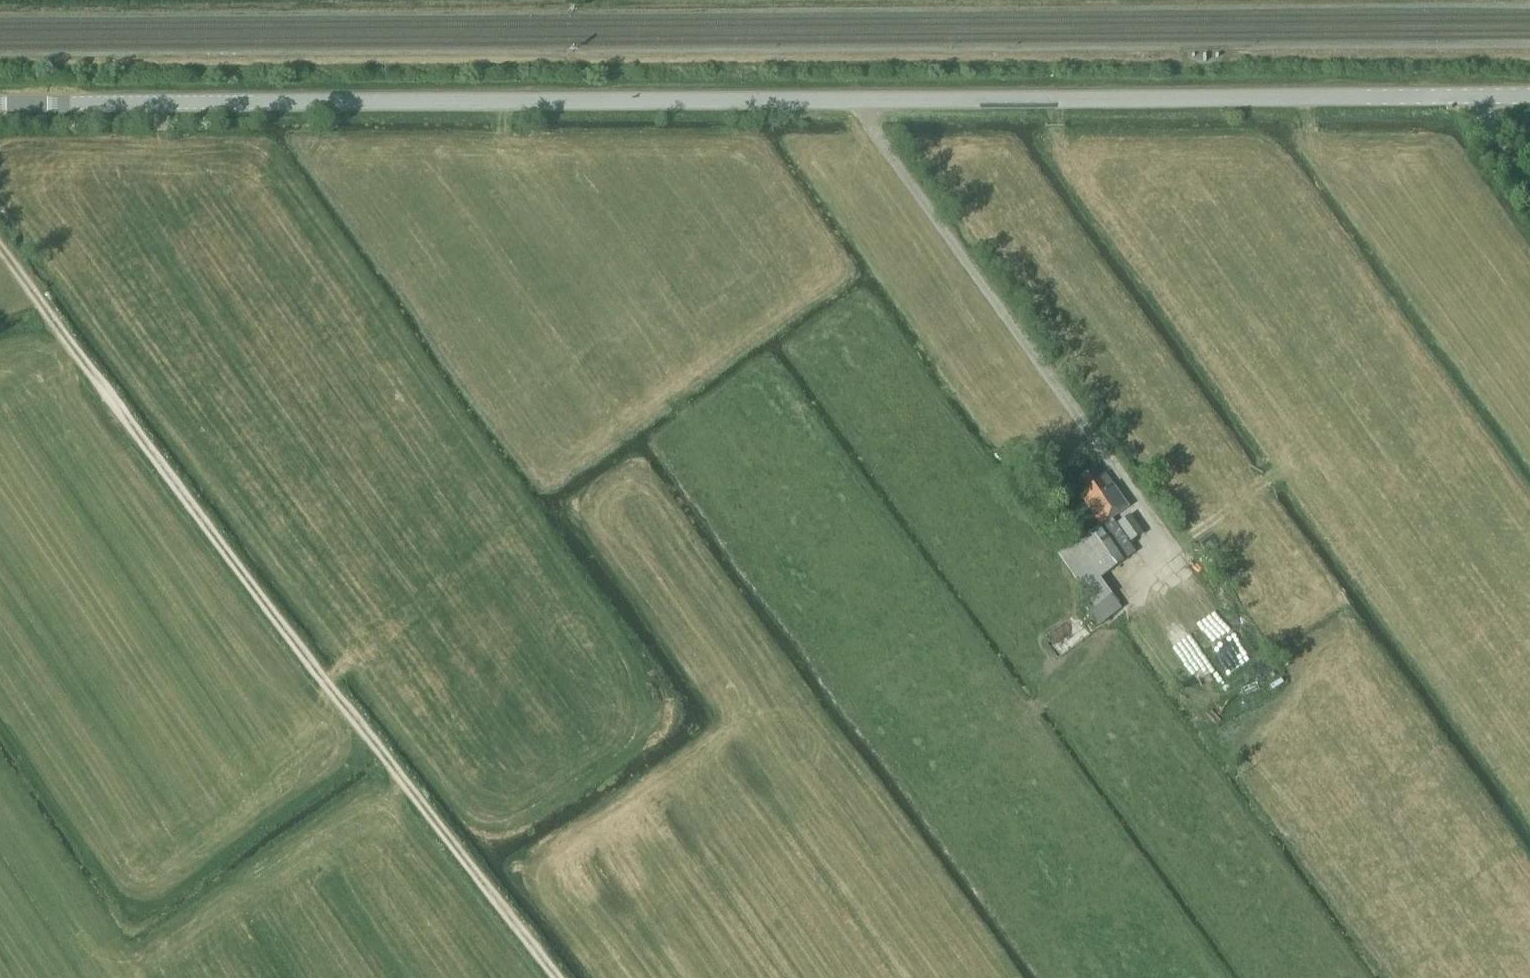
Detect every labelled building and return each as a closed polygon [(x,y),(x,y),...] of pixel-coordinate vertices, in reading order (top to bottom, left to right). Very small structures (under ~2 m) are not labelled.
[(1059,554),(1096,607),(1090,611),(1099,624),(1122,608),(1112,595),(1100,579),(1136,553),(1112,519),(1128,507),(1105,474),(1099,478),(1093,469),(1078,480),(1085,490),(1079,494),(1101,526),(1086,536),(1086,535),(1069,547),(1061,552),(1059,554)] [(1118,523),(1131,542),(1143,533),(1130,515),(1118,523)] [(1049,634),(1060,650),(1092,627),(1081,611),(1049,634)] [(1208,653),(1186,666),(1201,690),(1223,677),(1208,653)]
